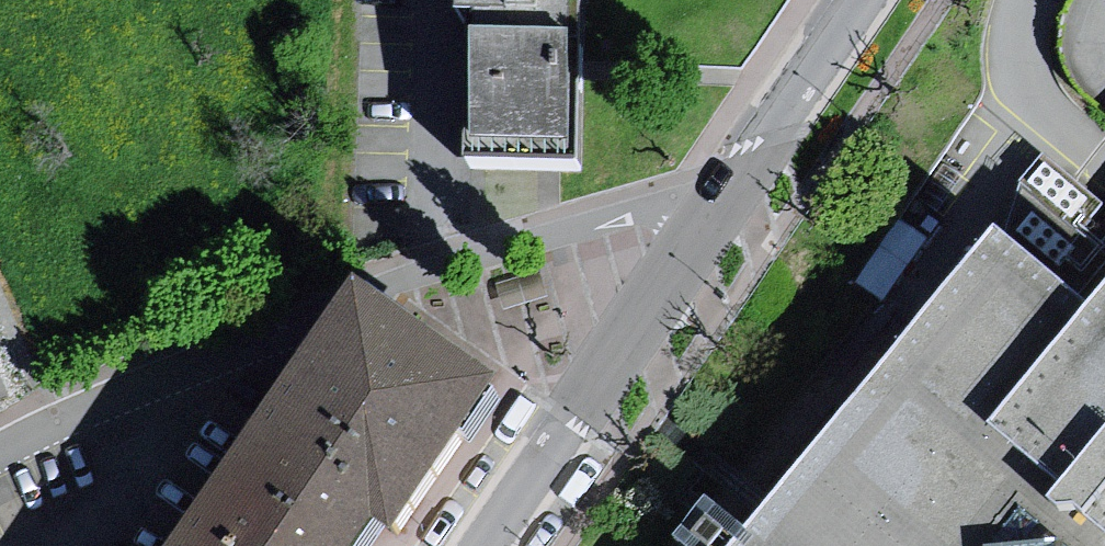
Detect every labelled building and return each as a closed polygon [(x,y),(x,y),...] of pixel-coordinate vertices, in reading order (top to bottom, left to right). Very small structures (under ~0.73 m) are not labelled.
[(471,49),(487,49),(485,174),(592,176),(594,61),(609,61),(610,0),(472,0),(471,49)] [(1088,305),(1021,252),(777,545),(1104,545),(1104,284),(1088,305)] [(359,297),(185,545),(353,545),(354,545),(379,508),(404,525),(496,393),(359,297)]
